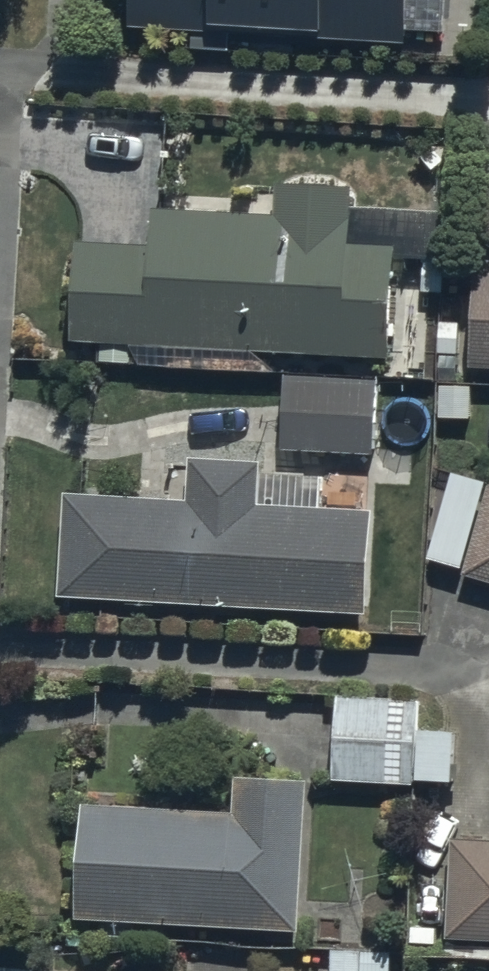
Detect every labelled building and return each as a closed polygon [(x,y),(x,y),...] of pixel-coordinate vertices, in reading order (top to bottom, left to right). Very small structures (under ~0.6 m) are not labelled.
[(227,24),(403,32),(404,0),(129,0),(128,18),(189,21),(188,41),(226,43),(227,24)] [(71,329),(190,337),(188,360),(227,362),(228,339),(388,349),(396,234),(348,231),(351,175),(273,170),(271,203),(148,195),(145,234),(74,229),(68,329),(71,329)] [(465,354),(488,356),(488,261),(470,260),(465,354)] [(378,366),(279,364),(278,444),(376,446),(378,366)] [(61,478),(55,582),(364,602),(370,497),(320,493),(322,465),(259,461),(260,449),(188,444),(185,486),(61,478)] [(461,563),(488,571),(488,469),(461,563)] [(412,769),(416,719),(416,687),(334,684),(332,772),(412,774),(412,769)] [(416,719),(412,769),(451,770),(452,720),(416,719)] [(78,789),(72,907),(296,919),(304,768),(231,764),(230,797),(78,789)] [(450,826),(445,927),(488,929),(488,828),(450,826)] [(328,941),(327,970),(358,970),(358,966),(387,967),(388,941),(328,941)]
